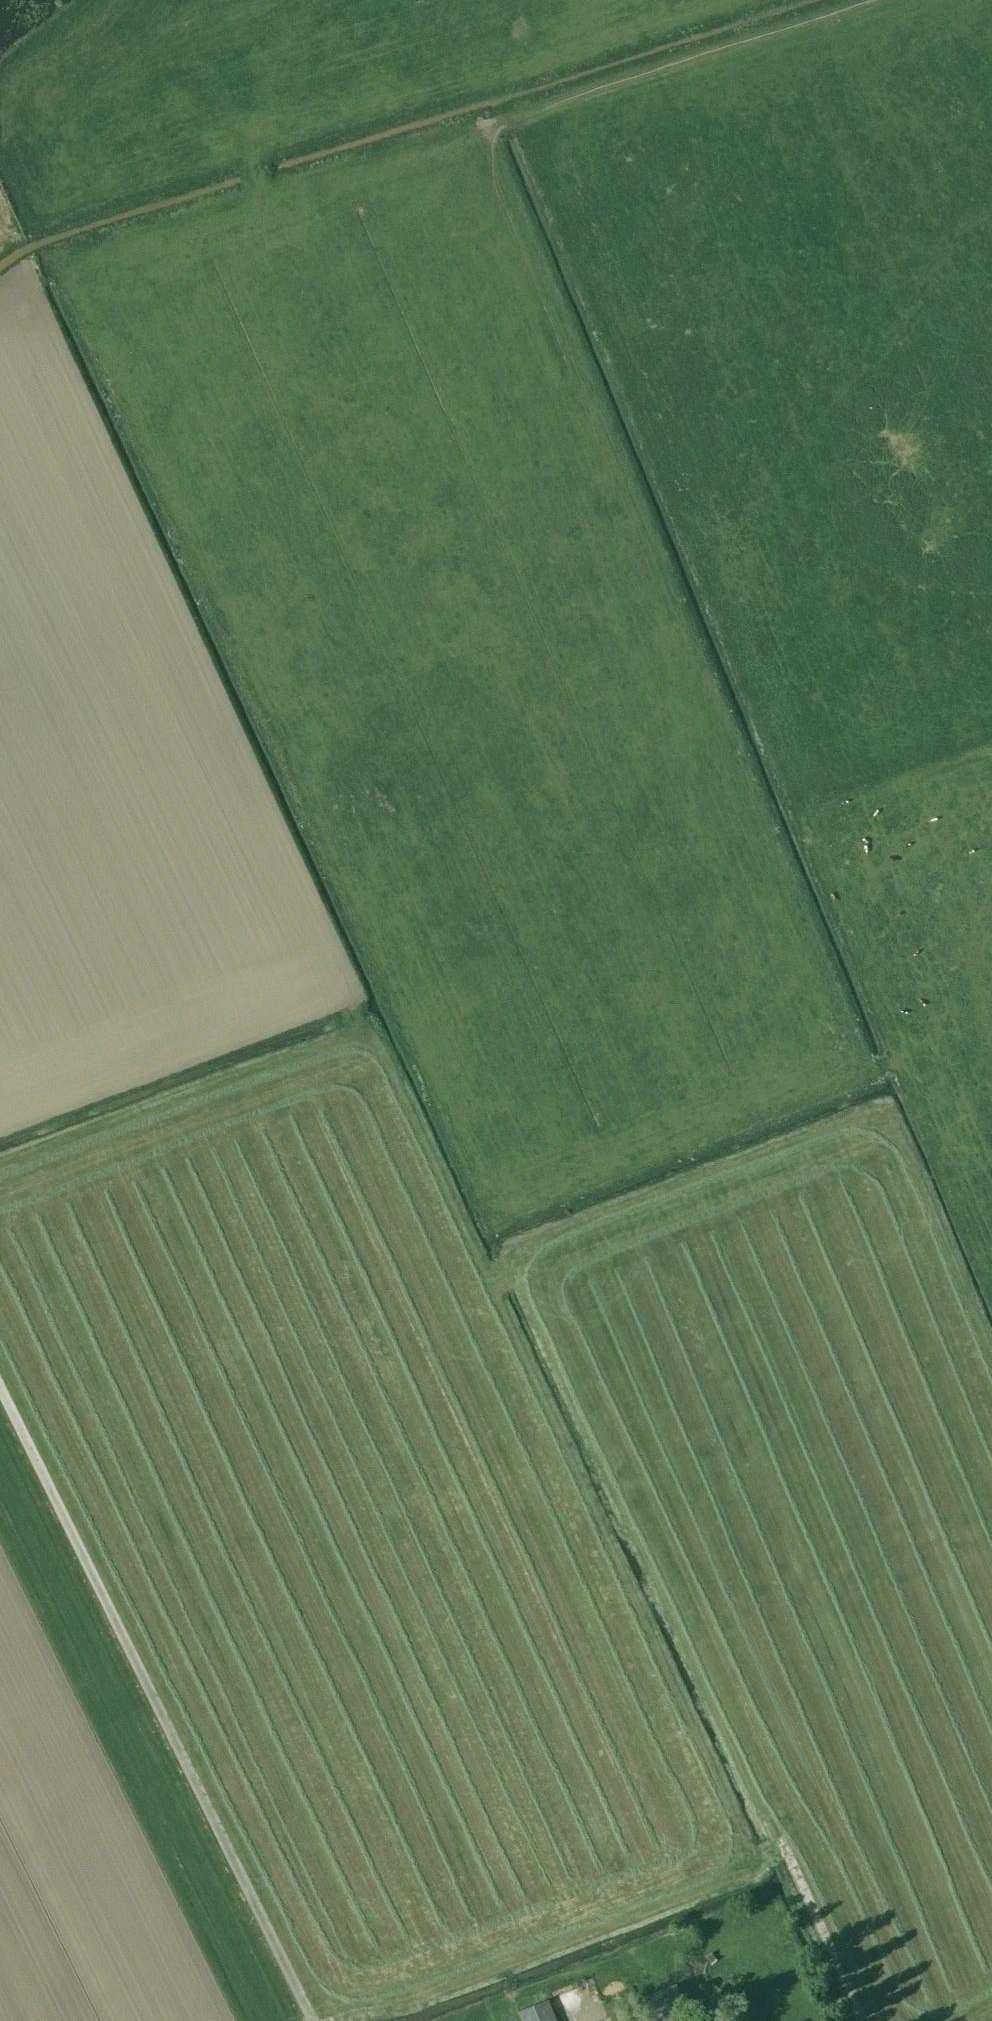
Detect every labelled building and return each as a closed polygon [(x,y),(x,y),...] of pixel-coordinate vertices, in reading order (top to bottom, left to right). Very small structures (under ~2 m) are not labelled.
[(547,2001),(519,2013),(522,2020),(556,2020),(547,2001)]
